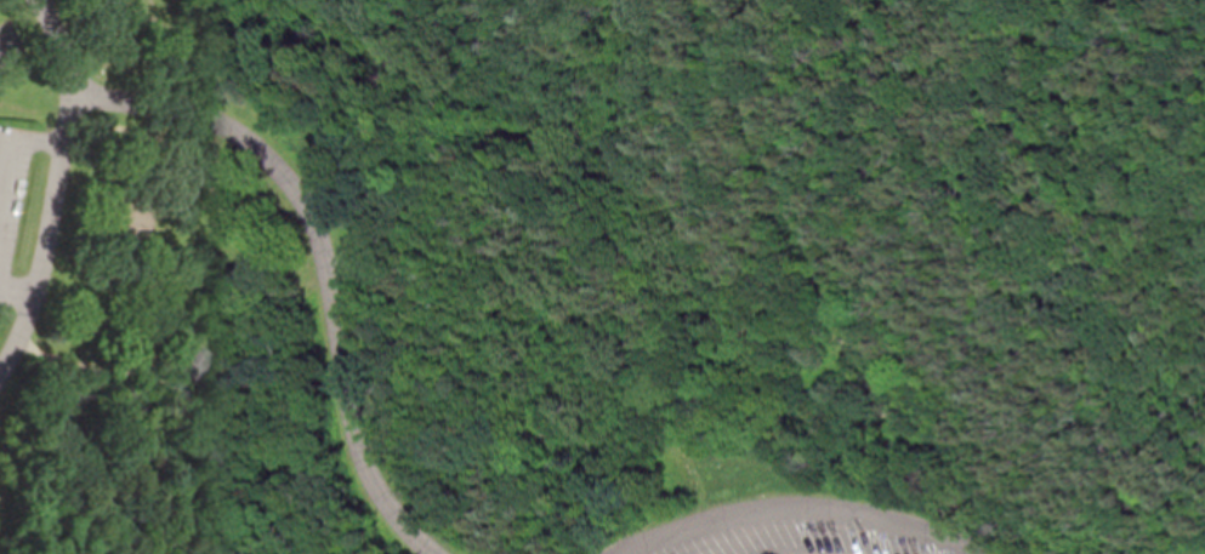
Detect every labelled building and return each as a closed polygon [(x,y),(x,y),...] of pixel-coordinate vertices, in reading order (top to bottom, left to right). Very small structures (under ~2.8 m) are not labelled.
[(175,366),(196,382),(214,359),(194,343),(175,366)]
